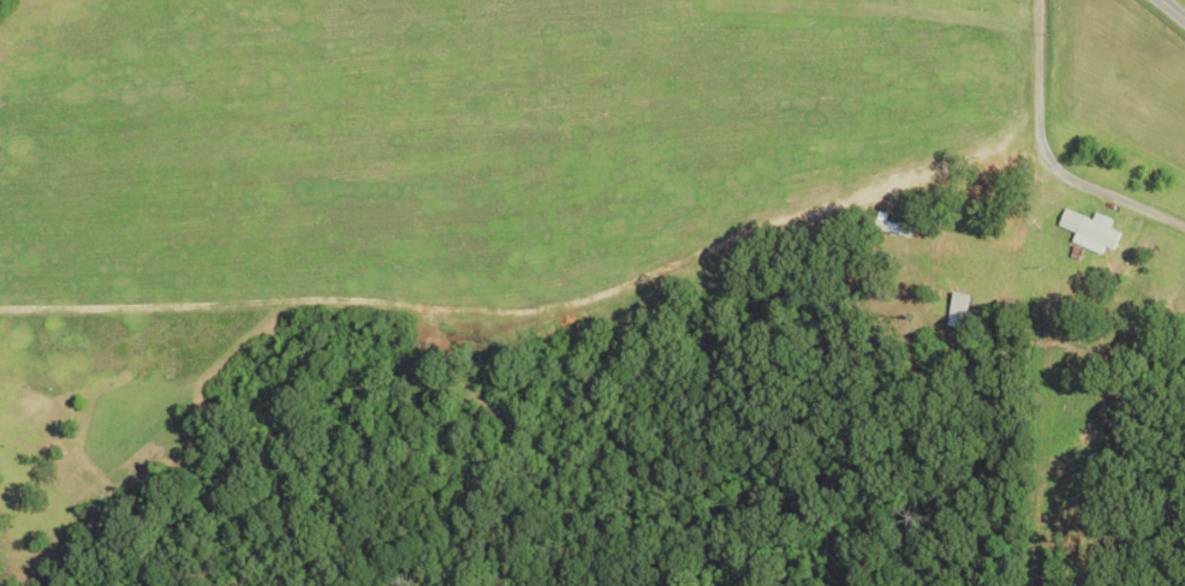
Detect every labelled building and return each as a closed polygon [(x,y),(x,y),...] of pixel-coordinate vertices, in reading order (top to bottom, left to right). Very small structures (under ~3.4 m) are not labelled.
[(1092,219),(1065,208),(1058,225),(1075,232),(1072,241),(1102,253),(1105,246),(1113,249),(1120,231),(1110,227),(1113,218),(1095,211),(1092,219)]
